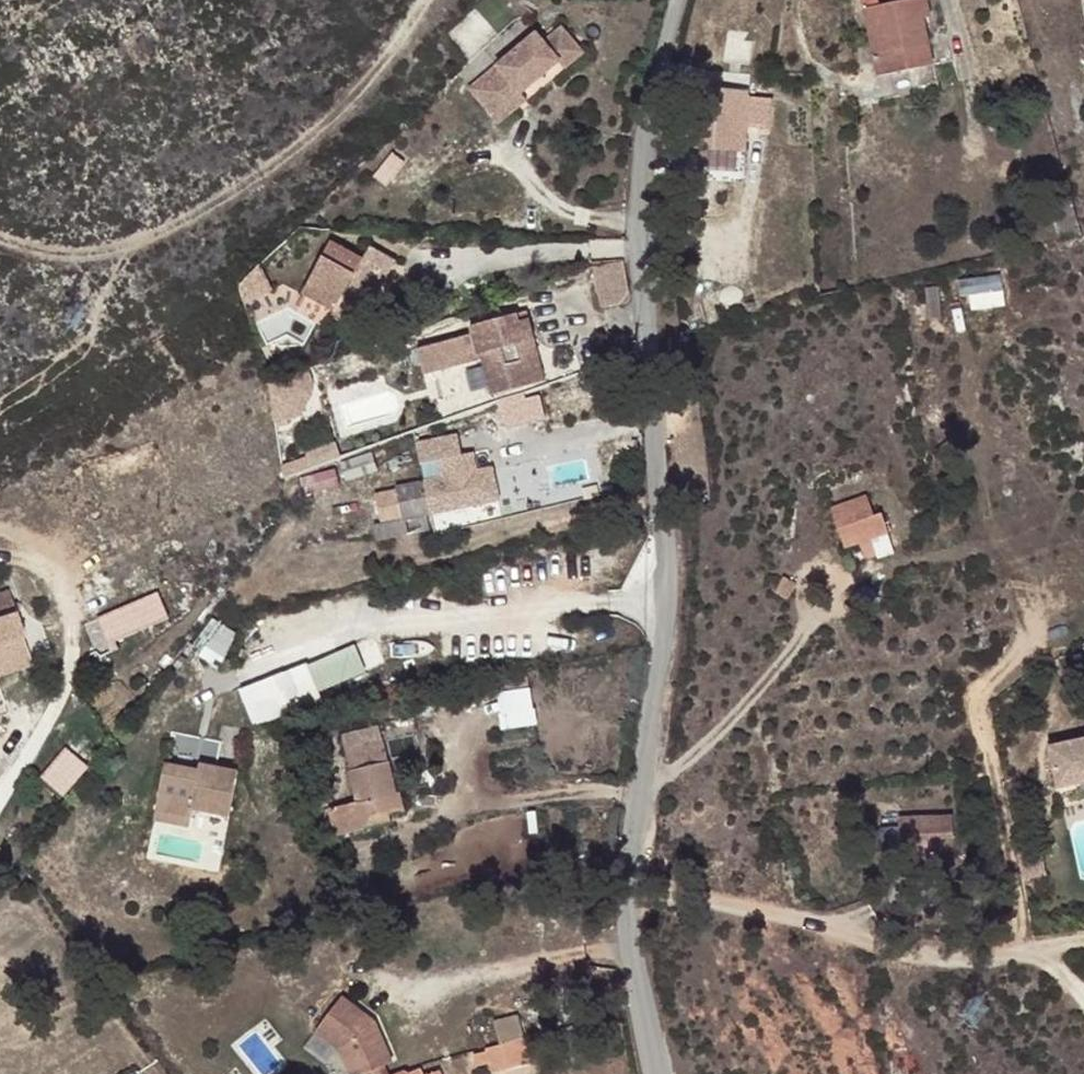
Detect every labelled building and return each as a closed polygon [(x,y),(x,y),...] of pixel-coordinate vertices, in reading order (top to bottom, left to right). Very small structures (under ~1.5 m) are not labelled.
[(877,78),(934,66),(925,19),(931,17),(928,0),(908,0),(879,6),(878,0),(860,0),(877,78)] [(566,36),(563,21),(540,30),(545,42),(566,36)] [(526,36),(460,85),(490,120),(514,101),(552,70),(526,36)] [(690,101),(689,142),(722,143),(722,166),(745,167),(746,124),(738,124),(739,103),(690,101)] [(722,143),(689,142),(688,165),(722,166),(722,143)] [(397,166),(387,157),(363,180),(373,191),(397,166)] [(340,245),(314,278),(339,297),(332,311),(343,320),(358,300),(361,302),(381,271),(379,269),(372,264),(354,250),(352,253),(340,245)] [(377,257),(372,264),(379,269),(384,263),(377,257)] [(621,258),(590,269),(595,308),(615,306),(624,295),(622,275),(621,258)] [(261,269),(240,289),(246,305),(273,291),(261,269)] [(389,279),(381,271),(361,302),(367,306),(389,279)] [(339,297),(314,278),(305,290),(332,311),(339,297)] [(544,382),(531,344),(523,322),(517,324),(516,320),(513,317),(502,321),(504,328),(470,341),(417,360),(425,383),(479,365),(491,399),(544,382)] [(452,453),(447,437),(418,443),(422,462),(452,453)] [(478,511),(470,478),(373,499),(378,530),(478,511)] [(832,503),(844,549),(861,544),(865,559),(895,552),(884,508),(875,510),(870,493),(832,503)] [(159,589),(95,617),(107,644),(171,616),(159,589)] [(26,639),(17,612),(0,618),(0,647),(26,639)] [(359,668),(347,637),(295,656),(307,686),(359,668)] [(494,690),(499,728),(536,723),(531,686),(494,690)] [(1044,766),(1083,759),(1083,716),(1037,725),(1044,766)] [(379,819),(403,815),(411,812),(406,792),(397,794),(382,729),(367,732),(370,741),(341,749),(356,805),(328,810),(336,843),(382,832),(379,819)] [(68,744),(41,775),(64,795),(91,764),(68,744)] [(165,763),(155,814),(191,820),(192,811),(229,818),(238,771),(200,763),(198,770),(165,763)] [(155,814),(154,822),(189,828),(191,820),(155,814)] [(919,818),(923,849),(944,847),(945,834),(959,832),(957,814),(919,818)] [(406,826),(403,815),(379,819),(382,832),(406,826)] [(525,1039),(485,1049),(491,1073),(530,1063),(525,1039)]
